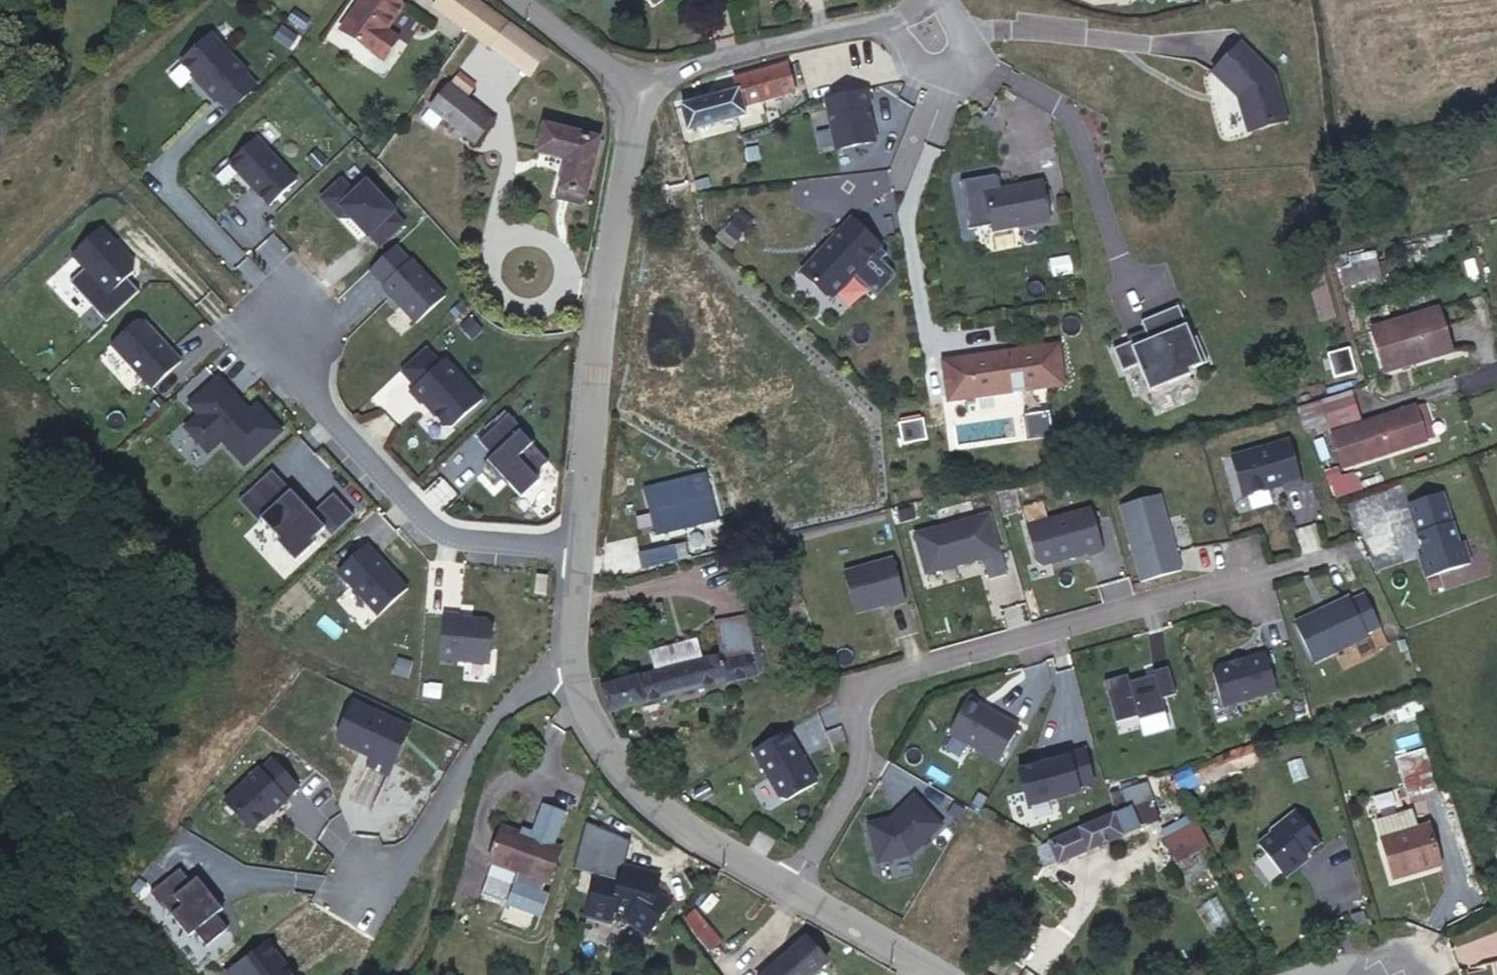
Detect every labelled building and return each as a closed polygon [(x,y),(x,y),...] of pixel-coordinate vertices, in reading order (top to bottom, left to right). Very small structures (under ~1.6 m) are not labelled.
[(385,30),(402,5),(395,0),(360,0),(339,30),(379,57),(394,36),(385,30)] [(211,34),(181,62),(195,78),(197,77),(204,85),(203,86),(216,101),(217,100),(228,112),(256,86),(245,74),(246,72),(211,34)] [(383,60),(398,38),(394,36),(379,57),(383,60)] [(1276,79),(1241,45),(1211,75),(1237,100),(1246,139),(1291,129),(1276,79)] [(744,114),(742,106),(811,86),(802,58),(802,59),(733,79),(736,90),(681,106),(688,130),(744,114)] [(472,89),(455,76),(448,85),(465,99),(472,89)] [(448,85),(447,85),(430,108),(443,118),(474,142),(491,120),(465,99),(448,85)] [(835,153),(878,143),(866,88),(823,98),(835,153)] [(443,118),(430,108),(421,119),(434,129),(443,118)] [(584,194),(598,138),(544,125),(538,151),(567,158),(560,188),(583,194),(584,194)] [(269,206),(296,180),(256,137),(228,162),(269,206)] [(369,235),(379,246),(403,224),(393,213),(394,211),(366,180),(353,192),(340,179),(320,198),(338,217),(350,218),(367,237),(369,235)] [(1052,227),(1043,184),(986,195),(993,237),(1052,227)] [(580,203),(583,194),(560,188),(558,197),(580,203)] [(738,218),(725,232),(737,243),(750,229),(738,218)] [(880,248),(854,224),(804,277),(829,302),(880,248)] [(71,255),(109,295),(133,271),(133,262),(100,227),(71,255)] [(1351,264),(1376,257),(1375,250),(1350,256),(1351,264)] [(1382,277),(1376,257),(1351,264),(1356,284),(1382,277)] [(411,259),(381,286),(393,299),(395,297),(402,304),(400,306),(416,323),(445,296),(411,259)] [(1356,284),(1351,264),(1339,267),(1344,286),(1356,284)] [(461,300),(449,311),(455,318),(467,306),(461,300)] [(1451,350),(1439,307),(1372,327),(1385,370),(1451,350)] [(1203,371),(1178,309),(1141,326),(1149,346),(1130,353),(1128,348),(1114,354),(1123,375),(1140,367),(1151,398),(1191,381),(1189,377),(1203,371)] [(151,388),(181,361),(143,320),(136,320),(110,344),(151,388)] [(1069,392),(1059,345),(940,362),(946,409),(1069,392)] [(1330,354),(1334,375),(1353,371),(1349,351),(1330,354)] [(445,356),(410,389),(421,401),(423,400),(446,424),(453,424),(482,397),(445,356)] [(218,377),(188,405),(198,416),(185,428),(208,452),(221,440),(244,464),(281,431),(257,405),(246,414),(242,409),(245,407),(218,377)] [(1326,411),(1347,405),(1343,394),(1299,407),(1302,418),(1326,411)] [(1434,436),(1423,402),(1415,405),(1426,438),(1434,436)] [(1426,438),(1415,405),(1353,424),(1347,405),(1326,411),(1342,464),(1426,438)] [(507,413),(478,441),(492,456),(485,463),(498,476),(499,474),(521,497),(539,480),(534,474),(548,461),(532,444),(534,442),(507,413)] [(1291,441),(1233,457),(1245,497),(1286,486),(1287,490),(1304,486),(1291,441)] [(271,469),(238,500),(257,521),(260,518),(279,539),(276,541),(294,561),(315,542),(312,539),(324,528),(331,535),(353,515),(333,493),(311,513),(271,469)] [(705,473),(661,485),(644,489),(648,505),(656,535),(717,519),(705,473)] [(1450,544),(1434,493),(1400,504),(1411,533),(1410,533),(1418,554),(1414,556),(1422,576),(1466,562),(1459,541),(1450,544)] [(1162,494),(1121,505),(1142,581),(1183,570),(1162,494)] [(1093,507),(1028,525),(1038,561),(1043,565),(1089,552),(1089,555),(1105,550),(1093,507)] [(914,532),(925,574),(988,557),(997,589),(1011,585),(1002,553),(990,511),(914,532)] [(678,559),(674,543),(638,553),(642,568),(678,559)] [(388,568),(366,544),(337,572),(378,616),(407,588),(395,575),(393,576),(387,569),(388,568)] [(895,562),(846,576),(857,617),(891,608),(891,610),(907,606),(895,562)] [(547,575),(536,574),(534,593),(545,594),(547,575)] [(1350,597),(1296,623),(1314,662),(1369,637),(1367,633),(1382,627),(1367,594),(1352,601),(1350,597)] [(443,613),(439,659),(489,663),(492,626),(488,620),(459,618),(459,615),(443,613)] [(761,650),(753,652),(744,616),(713,623),(721,655),(702,660),(656,672),(602,686),(611,709),(646,700),(727,679),(728,681),(766,671),(761,652),(761,650)] [(702,660),(697,640),(650,652),(656,672),(702,660)] [(1214,674),(1223,708),(1278,693),(1267,654),(1217,668),(1214,674)] [(1105,682),(1116,723),(1138,717),(1139,720),(1166,713),(1163,702),(1178,698),(1169,668),(1153,672),(1154,676),(1130,682),(1128,675),(1105,682)] [(1425,714),(1420,695),(1392,703),(1397,722),(1425,714)] [(969,698),(949,733),(999,761),(1019,726),(969,698)] [(410,728),(354,702),(338,736),(340,743),(372,758),(368,765),(388,775),(410,728)] [(792,740),(757,760),(785,808),(792,810),(822,792),(813,776),(811,777),(806,769),(808,768),(792,740)] [(1222,775),(1257,761),(1251,744),(1215,758),(1222,775)] [(1095,781),(1087,748),(1070,752),(1071,754),(1020,768),(1029,805),(1082,791),(1080,785),(1095,781)] [(1437,793),(1425,748),(1396,757),(1409,801),(1410,801),(1437,793)] [(258,767),(225,799),(255,830),(275,811),(276,812),(290,799),(288,798),(300,786),(272,757),(260,768),(258,767)] [(1058,863),(1157,820),(1142,785),(1110,794),(1114,814),(1049,841),(1058,863)] [(896,815),(867,821),(875,861),(911,854),(942,824),(914,794),(902,805),(906,810),(898,817),(896,815)] [(548,883),(560,850),(554,847),(567,812),(543,804),(532,832),(530,837),(520,833),(503,826),(489,861),(492,862),(518,871),(505,904),(539,917),(548,894),(541,892),(545,883),(548,883)] [(1305,854),(1321,841),(1296,810),(1270,830),(1272,833),(1259,844),(1285,876),(1299,866),(1295,862),(1305,854)] [(1381,839),(1418,827),(1414,812),(1400,816),(1399,812),(1375,820),(1381,839)] [(1209,846),(1196,822),(1163,840),(1176,863),(1209,846)] [(1439,863),(1427,825),(1418,827),(1381,839),(1393,877),(1439,863)] [(530,837),(532,832),(522,827),(520,833),(530,837)] [(656,891),(661,875),(644,870),(642,875),(624,869),(626,864),(631,846),(584,832),(574,869),(597,875),(585,917),(610,924),(614,910),(628,917),(625,921),(646,936),(659,919),(674,930),(687,912),(656,891)] [(1058,863),(1049,841),(1036,847),(1045,868),(1058,863)] [(1299,866),(1308,858),(1305,854),(1295,862),(1299,866)] [(505,904),(518,871),(492,862),(479,894),(505,904)] [(644,870),(626,864),(624,869),(642,875),(644,870)] [(181,869),(151,893),(163,908),(165,906),(189,936),(196,932),(207,946),(229,928),(218,914),(224,909),(198,878),(192,883),(181,869)] [(721,941),(695,909),(683,919),(709,951),(721,941)] [(826,961),(807,938),(764,974),(810,974),(826,961)] [(226,974),(293,974),(269,942),(226,974)]
